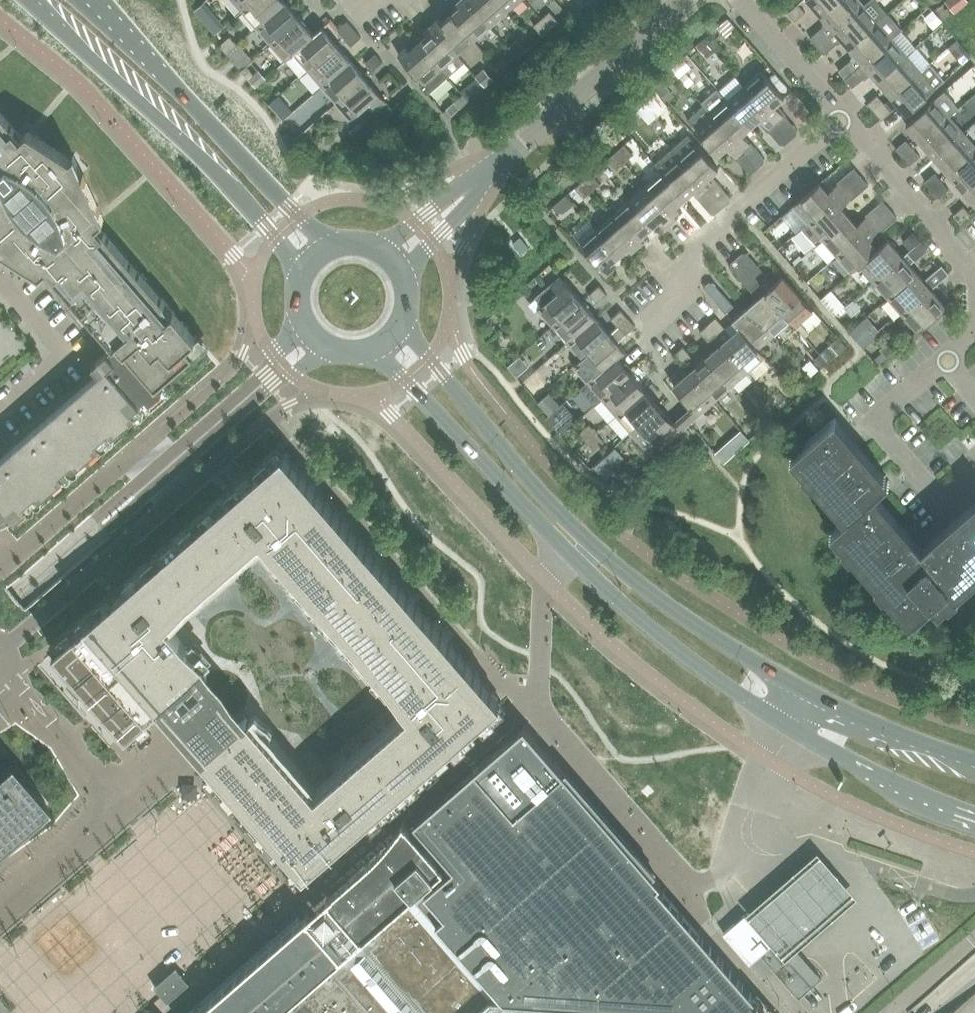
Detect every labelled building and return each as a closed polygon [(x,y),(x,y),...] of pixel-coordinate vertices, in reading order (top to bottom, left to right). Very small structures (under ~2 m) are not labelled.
[(243,10),(255,0),(234,0),(243,10)] [(257,27),(286,1),(285,0),(255,0),(243,10),(257,27)] [(452,13),(475,40),(491,26),(469,0),(459,0),(457,2),(460,6),(452,13)] [(491,26),(508,11),(498,0),(469,0),(491,26)] [(508,11),(521,0),(498,0),(508,11)] [(821,14),(836,0),(809,0),(821,14)] [(835,30),(864,5),(860,0),(836,0),(821,14),(835,30)] [(835,30),(849,46),(878,21),(888,13),(877,0),(870,0),(864,5),(835,30)] [(942,3),(951,14),(966,1),(966,0),(945,0),(942,3)] [(257,27),(272,43),(300,18),(286,1),(257,27)] [(214,14),(204,2),(194,10),(204,22),(214,14)] [(787,13),(795,21),(805,12),(798,4),(787,13)] [(550,11),(542,18),(550,29),(559,21),(550,11)] [(932,11),(925,17),(934,28),(941,21),(932,11)] [(440,17),(432,24),(458,54),(475,40),(452,13),(443,21),(440,17)] [(878,21),(849,46),(864,63),(893,38),(902,29),(888,13),(878,21)] [(286,60),(294,53),(315,35),(314,34),(300,18),(272,43),(286,60)] [(550,29),(542,18),(534,25),(543,35),(550,29)] [(337,29),(344,37),(354,28),(347,20),(337,29)] [(428,35),(419,42),(449,76),(465,62),(458,54),(432,24),(424,31),(428,35)] [(294,53),(286,60),(301,77),(309,70),(338,44),(322,27),(314,34),(315,35),(294,53)] [(354,28),(344,37),(351,45),(358,39),(361,36),(354,28)] [(809,38),(817,46),(827,37),(820,29),(809,38)] [(714,30),(704,39),(713,48),(718,43),(719,36),(714,30)] [(220,45),(227,53),(237,44),(230,36),(220,45)] [(827,37),(817,46),(824,54),(834,45),(827,37)] [(864,63),(878,79),(907,54),(893,38),(864,63)] [(518,40),(508,47),(517,57),(526,50),(518,40)] [(704,40),(698,45),(705,53),(711,48),(704,40)] [(449,76),(419,42),(410,50),(407,46),(399,53),(425,83),(420,87),(427,95),(449,76)] [(963,43),(953,52),(963,64),(972,56),(973,55),(963,43)] [(237,44),(227,53),(234,61),(244,52),(237,44)] [(309,70),(323,86),(352,61),(338,44),(309,70)] [(694,48),(688,53),(700,67),(706,61),(694,48)] [(366,62),(373,70),(383,61),(376,53),(373,56),(366,62)] [(878,79),(892,96),(921,70),(907,54),(878,79)] [(495,62),(502,71),(509,65),(502,56),(495,62)] [(683,58),(671,68),(679,76),(690,66),(683,58)] [(323,86),(337,102),(366,77),(352,61),(323,86)] [(838,71),(845,79),(855,70),(848,62),(838,71)] [(921,70),(892,96),(907,113),(936,87),(945,80),(930,63),(921,70)] [(484,68),(476,76),(485,86),(493,78),(484,68)] [(267,77),(259,69),(249,78),(256,86),(267,77)] [(762,70),(745,85),(776,121),(784,115),(775,105),(784,96),(762,70)] [(855,70),(845,79),(852,87),(863,78),(855,70)] [(686,72),(680,77),(685,83),(686,84),(692,79),(686,72)] [(485,86),(476,76),(468,82),(469,83),(477,93),(485,86)] [(366,77),(337,102),(352,118),(371,102),(377,109),(386,101),(387,101),(366,77)] [(659,78),(651,85),(658,93),(662,97),(670,90),(659,78)] [(466,87),(461,92),(468,100),(477,93),(469,83),(465,86),(466,87)] [(745,85),(728,99),(751,126),(760,118),(769,128),(776,121),(745,85)] [(935,99),(906,124),(910,128),(921,141),(936,128),(950,116),(959,108),(945,91),(935,99)] [(279,95),(270,103),(284,119),(293,111),(279,95)] [(867,104),(874,112),(884,103),(877,95),(867,104)] [(728,99),(712,114),(744,150),(751,143),(742,134),(751,126),(728,99)] [(377,109),(372,114),(380,123),(395,110),(387,101),(386,101),(377,109)] [(455,101),(446,108),(452,115),(460,107),(455,101)] [(874,112),(881,120),(891,111),(884,103),(874,112)] [(727,147),(736,157),(744,150),(712,114),(704,105),(688,119),(696,128),(695,128),(718,155),(727,147)] [(632,114),(640,122),(645,118),(637,109),(632,114)] [(115,346),(119,343),(156,386),(193,353),(196,356),(210,345),(200,334),(196,337),(98,223),(104,218),(84,172),(83,173),(74,154),(72,158),(29,130),(22,135),(0,110),(0,247),(40,273),(47,267),(115,346)] [(657,116),(649,123),(654,128),(658,133),(666,126),(657,116)] [(921,141),(935,158),(964,132),(950,116),(921,141)] [(299,120),(290,128),(291,129),(297,137),(307,128),(299,120)] [(781,144),(790,136),(776,121),(769,128),(768,129),(781,144)] [(643,128),(641,130),(650,140),(658,133),(654,128),(649,123),(643,128)] [(950,174),(974,152),(974,145),(964,132),(935,158),(950,174)] [(689,135),(672,150),(705,187),(713,180),(710,176),(719,168),(689,135)] [(896,149),(903,157),(913,148),(906,140),(896,149)] [(751,143),(744,150),(758,167),(766,160),(751,143)] [(624,144),(616,151),(625,162),(633,155),(624,144)] [(913,148),(903,157),(910,165),(920,156),(913,148)] [(656,164),(662,171),(685,197),(694,190),(698,194),(705,187),(672,150),(656,164)] [(744,150),(736,157),(751,173),(758,167),(744,150)] [(625,162),(616,151),(608,159),(617,169),(625,162)] [(950,174),(953,178),(964,190),(974,181),(974,152),(950,174)] [(837,183),(838,183),(844,191),(861,177),(854,169),(837,183)] [(662,171),(646,186),(672,216),(680,209),(677,205),(685,197),(662,171)] [(592,173),(584,180),(593,190),(601,183),(592,173)] [(925,182),(932,190),(942,181),(935,173),(925,182)] [(861,177),(844,191),(851,199),(852,199),(868,186),(861,177)] [(715,179),(713,180),(705,187),(721,206),(731,197),(715,179)] [(593,190),(584,180),(575,187),(584,198),(593,190)] [(942,181),(932,190),(940,198),(949,189),(942,181)] [(964,190),(974,203),(974,181),(964,190)] [(794,205),(808,222),(844,191),(838,183),(828,192),(820,183),(794,205)] [(646,186),(630,200),(653,226),(661,218),(665,222),(672,216),(646,186)] [(721,206),(705,187),(698,194),(696,195),(712,214),(721,206)] [(808,222),(802,228),(809,237),(813,239),(818,239),(821,237),(823,239),(849,216),(841,207),(851,199),(844,191),(835,199),(808,222)] [(559,202),(552,208),(557,213),(563,213),(573,205),(565,196),(562,199),(559,202)] [(630,200),(614,214),(640,244),(647,238),(644,234),(653,226),(630,200)] [(866,215),(867,216),(873,224),(889,210),(882,201),(866,215)] [(954,215),(961,222),(971,214),(964,206),(954,215)] [(889,210),(873,224),(880,231),(881,232),(896,218),(889,210)] [(614,214),(597,229),(620,255),(629,247),(632,251),(640,244),(614,214)] [(823,239),(837,255),(873,224),(867,216),(857,225),(849,216),(823,239)] [(852,272),(860,265),(878,249),(877,249),(870,240),(880,231),(873,224),(837,255),(852,272)] [(620,255),(597,229),(580,243),(607,273),(615,266),(611,262),(620,255)] [(903,240),(910,248),(920,240),(913,232),(903,240)] [(860,265),(874,281),(903,256),(888,239),(877,249),(878,249),(860,265)] [(910,248),(902,255),(903,256),(909,263),(914,259),(915,260),(928,250),(924,245),(920,240),(910,248)] [(747,252),(738,260),(759,283),(767,276),(747,252)] [(874,281),(888,298),(917,272),(903,256),(874,281)] [(751,291),(759,283),(738,260),(730,267),(751,291)] [(932,273),(924,280),(931,288),(939,281),(948,273),(949,273),(942,265),(932,273)] [(888,298),(902,314),(931,289),(931,288),(924,280),(917,272),(888,298)] [(766,291),(791,320),(797,327),(814,312),(783,276),(774,283),(767,276),(759,283),(766,291)] [(551,285),(535,299),(541,307),(539,309),(553,326),(582,300),(561,277),(551,285)] [(606,293),(599,285),(589,294),(596,302),(606,293)] [(931,289),(902,314),(917,331),(946,306),(931,289)] [(832,290),(822,299),(835,314),(845,306),(832,290)] [(766,291),(749,305),(774,334),(791,320),(766,291)] [(717,302),(725,312),(734,305),(726,295),(717,302)] [(553,326),(567,342),(596,317),(582,300),(553,326)] [(732,320),(739,328),(758,349),(758,348),(774,334),(749,305),(732,320)] [(611,319),(618,327),(628,319),(621,311),(611,319)] [(567,342),(581,358),(610,333),(596,317),(567,342)] [(717,317),(708,324),(717,335),(726,328),(717,317)] [(880,332),(867,317),(850,332),(863,347),(880,332)] [(628,319),(618,327),(624,335),(634,326),(628,319)] [(717,335),(708,324),(700,331),(709,342),(717,335)] [(581,358),(573,365),(588,381),(596,374),(617,356),(617,357),(625,350),(617,341),(624,335),(618,327),(617,326),(610,333),(581,358)] [(726,328),(717,335),(723,342),(723,343),(748,372),(766,356),(758,348),(758,349),(739,328),(732,335),(726,328)] [(837,339),(820,353),(821,354),(828,362),(845,347),(837,339)] [(882,351),(887,357),(898,348),(891,340),(880,349),(882,351)] [(115,346),(93,365),(99,372),(0,459),(0,507),(3,505),(16,520),(36,503),(32,498),(37,493),(41,498),(65,478),(61,473),(74,462),(78,466),(101,446),(97,441),(110,430),(114,435),(137,415),(133,410),(146,399),(150,404),(163,393),(156,386),(119,343),(115,346)] [(723,343),(707,357),(732,386),(748,372),(723,343)] [(676,353),(684,363),(693,356),(684,346),(676,353)] [(879,363),(887,357),(882,351),(875,358),(879,363)] [(821,367),(828,362),(821,354),(814,360),(821,367)] [(588,381),(580,388),(595,405),(602,398),(631,373),(617,357),(617,356),(596,374),(588,381)] [(707,357),(690,371),(716,400),(732,386),(707,357)] [(513,361),(507,367),(514,375),(520,369),(513,361)] [(716,400),(690,371),(674,385),(692,407),(683,415),(690,423),(716,400)] [(602,398),(617,415),(645,390),(631,373),(602,398)] [(536,375),(524,386),(524,387),(535,399),(548,389),(536,375)] [(800,383),(795,388),(800,394),(806,389),(802,385),(800,383)] [(617,415),(631,431),(660,406),(645,390),(617,415)] [(549,394),(538,403),(549,415),(560,405),(549,393),(549,394)] [(547,417),(561,434),(576,421),(562,404),(547,417)] [(660,406),(631,431),(646,448),(652,455),(671,438),(681,430),(674,422),(666,413),(662,409),(660,406)] [(678,419),(674,422),(681,430),(684,427),(690,423),(683,415),(678,419)] [(910,624),(932,605),(939,612),(974,581),(974,502),(922,547),(875,493),(890,480),(835,418),(790,457),(845,519),(830,532),(910,624)] [(580,432),(587,441),(597,433),(590,424),(580,432)] [(750,439),(754,435),(747,427),(743,432),(750,439)] [(597,433),(587,441),(594,448),(603,439),(597,433)] [(720,446),(714,451),(724,462),(729,457),(720,446)] [(54,650),(127,734),(160,705),(164,709),(185,734),(202,753),(305,871),(501,700),(283,450),(54,650)] [(612,467),(604,457),(594,466),(604,478),(614,469),(612,467)] [(21,616),(26,611),(23,607),(12,594),(6,588),(1,592),(0,593),(0,681),(39,725),(0,759),(0,918),(82,1012),(139,1012),(304,871),(160,706),(112,748),(32,656),(10,631),(11,628),(12,626),(14,623),(16,621),(17,619),(19,617),(21,616)] [(697,931),(659,887),(661,884),(524,727),(416,821),(409,827),(445,868),(433,877),(407,900),(426,922),(430,926),(434,930),(455,955),(492,997),(572,1002),(690,1010),(654,968),(672,953),(680,946),(697,931)] [(396,839),(327,899),(361,940),(407,900),(433,877),(445,868),(409,827),(398,837),(396,839)] [(818,851),(746,914),(785,959),(857,896),(818,851)] [(455,955),(434,930),(430,926),(426,922),(407,900),(361,940),(388,971),(409,994),(425,1012),(473,1012),(492,997),(455,955)] [(284,1007),(298,995),(308,1007),(320,996),(309,983),(343,953),(309,915),(271,948),(249,967),(234,980),(219,993),(196,1012),(277,1012),(284,1007)] [(391,1009),(371,986),(343,953),(309,983),(320,996),(308,1007),(314,1012),(395,1012),(391,1009)] [(308,1007),(298,995),(284,1007),(277,1012),(314,1012),(308,1007)]
